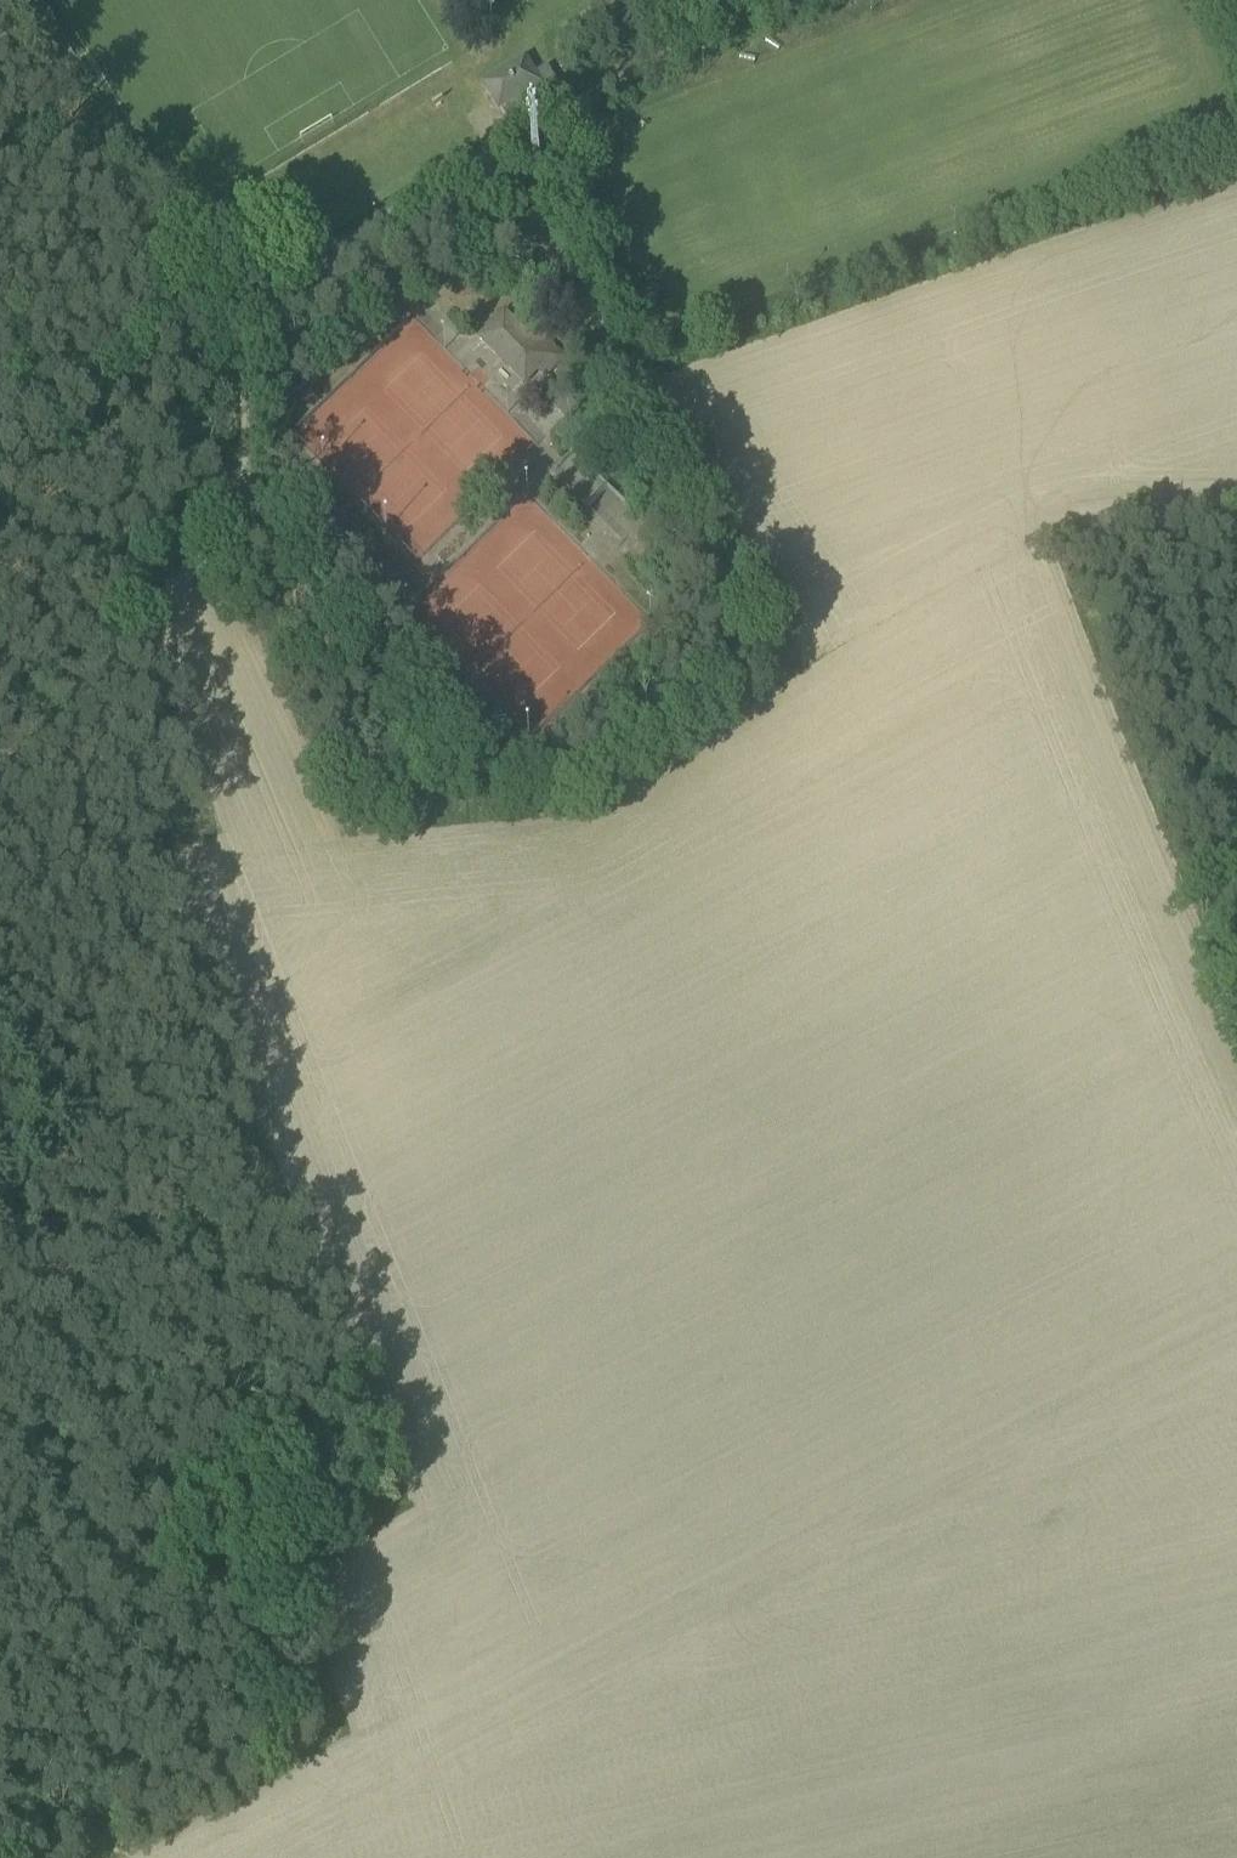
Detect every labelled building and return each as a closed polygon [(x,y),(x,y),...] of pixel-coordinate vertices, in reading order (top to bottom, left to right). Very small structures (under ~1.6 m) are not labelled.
[(484,85),(499,110),(501,109),(511,126),(564,93),(548,67),(535,74),(526,59),(484,85)] [(415,314),(295,428),(310,444),(311,444),(354,488),(359,478),(343,461),(356,462),(371,478),(372,459),(381,450),(416,452),(409,464),(408,484),(402,478),(394,486),(427,488),(438,494),(407,492),(406,517),(379,515),(387,523),(452,528),(424,513),(425,499),(440,500),(441,484),(454,492),(460,482),(471,488),(490,490),(539,443),(415,314)] [(501,355),(497,358),(525,386),(538,373),(545,379),(568,357),(552,343),(549,346),(532,329),(525,336),(505,316),(483,338),(501,355)] [(550,407),(565,421),(580,405),(566,391),(550,407)]
